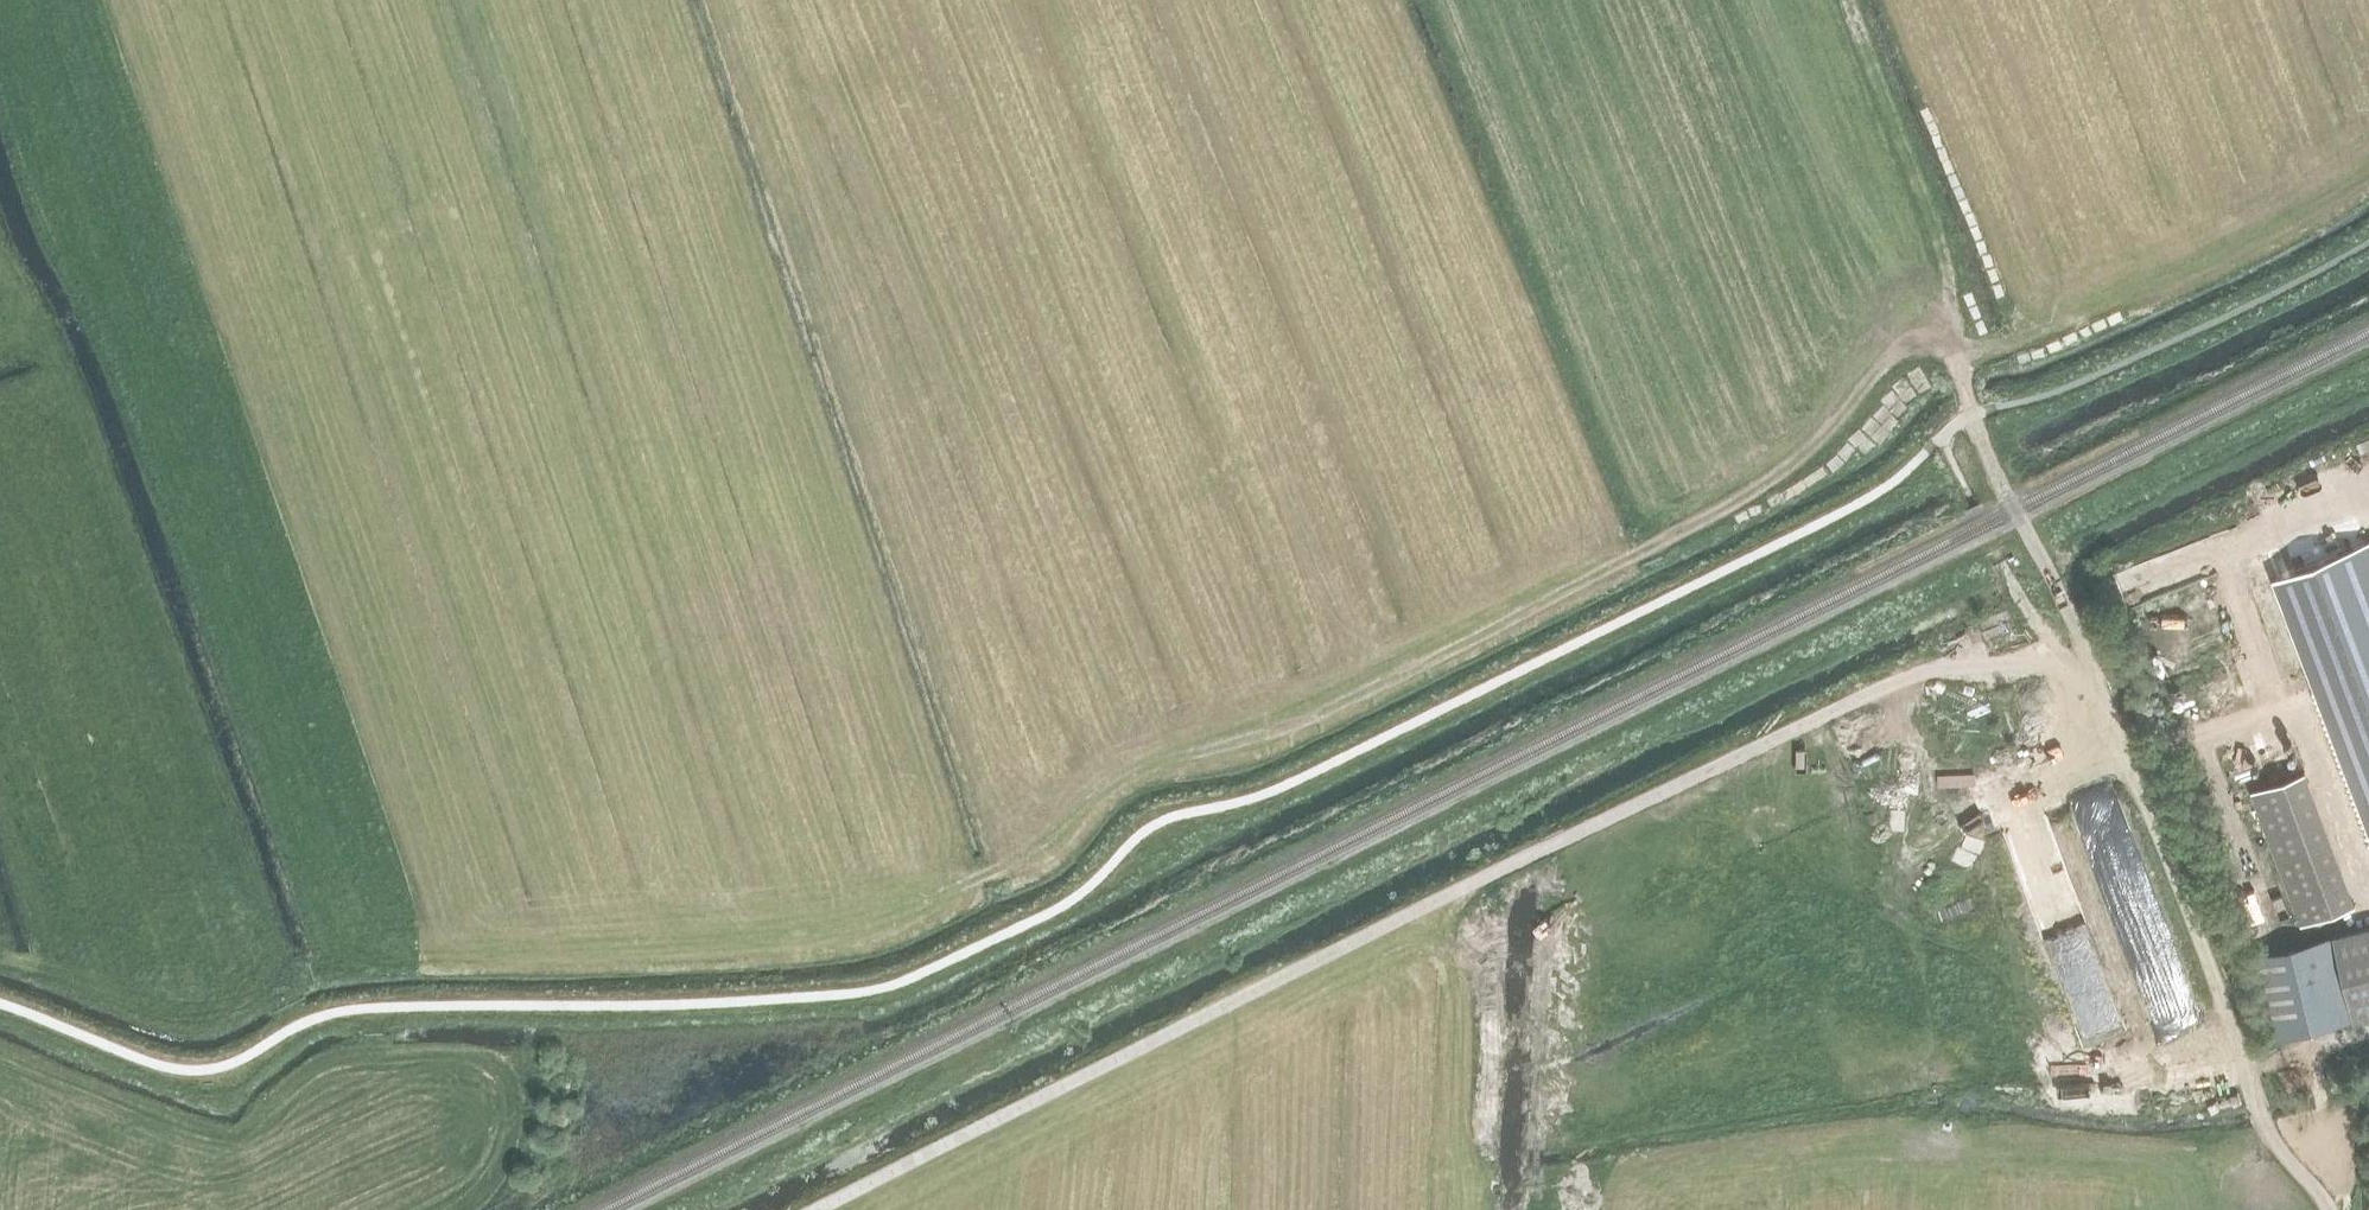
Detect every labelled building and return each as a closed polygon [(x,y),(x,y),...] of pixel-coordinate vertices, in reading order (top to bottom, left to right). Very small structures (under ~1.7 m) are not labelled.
[(2276,578),(2368,822),(2368,542),(2364,544),(2276,578)] [(2346,906),(2302,770),(2247,787),(2291,923),(2346,906)] [(2351,1018),(2368,1014),(2368,925),(2331,935),(2351,1018)] [(2253,954),(2273,1038),(2349,1020),(2328,935),(2253,954)]
